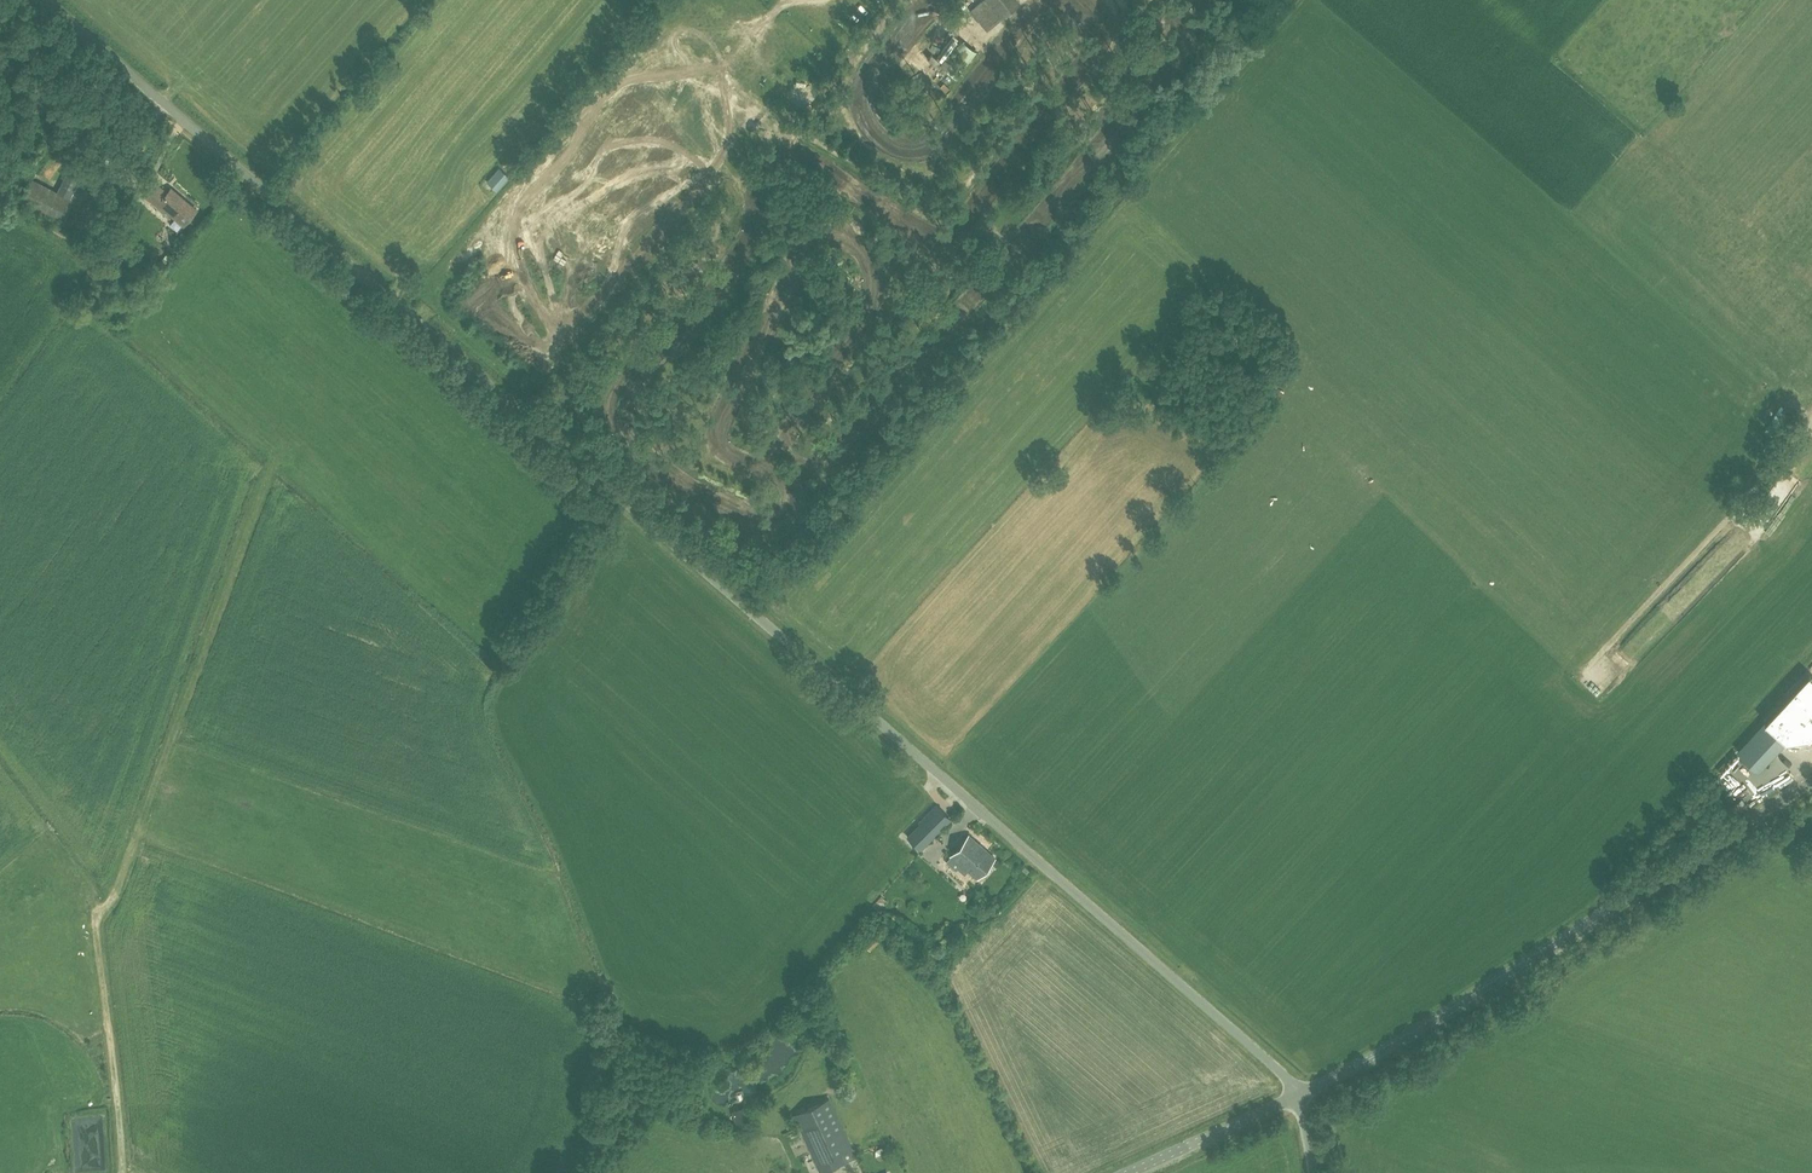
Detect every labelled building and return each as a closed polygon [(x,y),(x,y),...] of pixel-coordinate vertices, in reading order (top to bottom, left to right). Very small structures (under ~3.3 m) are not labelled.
[(1019,0),(983,0),(970,11),(987,31),(1021,2),(1019,0)] [(930,42),(925,39),(917,50),(921,53),(930,42)] [(978,52),(961,39),(949,54),(966,68),(978,52)] [(59,161),(41,147),(30,163),(48,176),(59,161)] [(511,157),(502,169),(497,165),(494,169),(496,170),(487,181),(496,189),(509,175),(510,176),(520,165),(511,157)] [(104,185),(81,174),(71,169),(59,192),(31,177),(19,202),(59,222),(66,209),(87,220),(104,185)] [(184,224),(196,210),(171,188),(167,193),(155,182),(145,194),(157,205),(159,203),(184,224)] [(190,237),(183,231),(177,238),(185,243),(190,237)] [(1806,722),(1811,716),(1791,696),(1740,752),(1760,771),(1793,736),(1789,733),(1802,718),(1806,722)] [(906,836),(921,850),(952,819),(929,796),(910,814),(918,822),(906,836)] [(977,878),(995,857),(969,835),(951,855),(977,878)] [(958,905),(964,899),(942,878),(936,885),(958,905)] [(883,934),(870,945),(874,950),(887,939),(883,934)] [(843,1152),(853,1148),(830,1097),(793,1113),(820,1172),(846,1161),(843,1152)] [(745,1106),(731,1110),(737,1127),(751,1123),(745,1106)] [(96,1141),(104,1141),(103,1127),(83,1129),(84,1151),(97,1151),(96,1141)]
